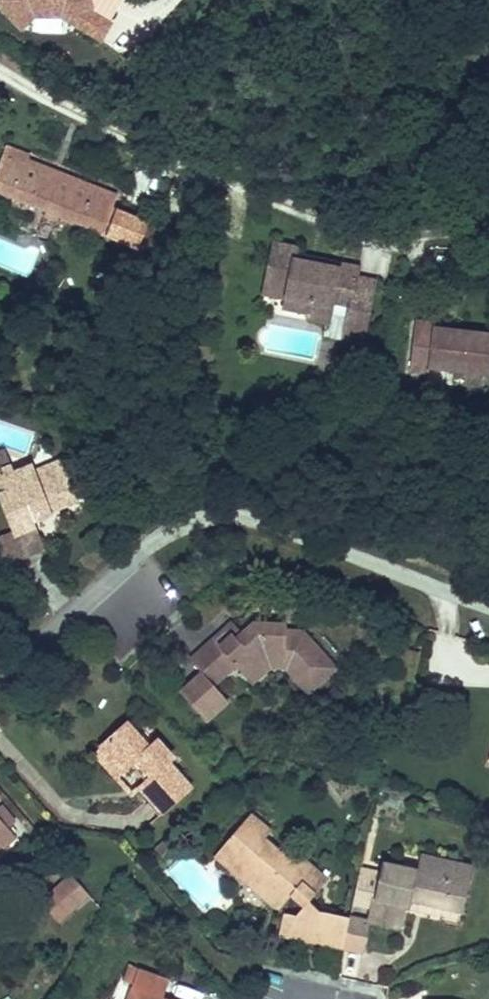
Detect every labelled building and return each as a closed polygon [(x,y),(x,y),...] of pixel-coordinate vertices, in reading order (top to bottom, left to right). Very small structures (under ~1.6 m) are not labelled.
[(100,37),(107,23),(95,16),(92,0),(0,0),(0,16),(10,25),(31,15),(66,18),(100,37)] [(148,226),(149,225),(113,210),(119,196),(30,159),(32,154),(9,145),(0,165),(0,191),(103,234),(108,222),(113,224),(108,235),(139,248),(140,247),(148,226)] [(156,229),(148,226),(140,247),(147,250),(156,229)] [(312,304),(310,314),(309,318),(329,323),(331,315),(348,318),(344,341),(363,344),(375,282),(357,279),(359,269),(340,265),(339,270),(295,261),(298,249),(275,244),(265,294),(287,298),(312,304)] [(285,308),(310,314),(312,304),(287,298),(285,308)] [(488,374),(488,336),(434,329),(434,324),(416,322),(410,371),(429,373),(430,368),(488,374)] [(335,360),(332,374),(345,376),(348,363),(335,360)] [(17,483),(13,474),(15,473),(6,452),(0,455),(0,490),(17,483)] [(0,490),(0,500),(13,532),(22,556),(24,559),(46,551),(35,523),(53,515),(52,512),(79,501),(63,461),(36,472),(33,466),(15,473),(13,474),(17,483),(0,490)] [(22,556),(13,532),(0,537),(0,559),(2,564),(22,556)] [(284,660),(283,668),(287,669),(298,680),(305,674),(316,686),(335,669),(303,633),(286,632),(287,626),(255,625),(237,640),(234,636),(220,648),(214,641),(191,661),(203,674),(181,693),(206,721),(228,702),(213,685),(237,664),(244,657),(255,669),(267,659),(284,660)] [(402,649),(399,656),(418,663),(421,655),(402,649)] [(272,668),(283,668),(284,660),(267,659),(255,669),(244,657),(237,664),(254,684),(272,668)] [(308,692),(316,686),(305,674),(298,680),(308,692)] [(150,748),(128,724),(95,753),(117,778),(133,764),(146,779),(139,785),(151,798),(148,800),(161,814),(191,787),(168,762),(173,758),(158,741),(150,748)] [(0,808),(0,819),(8,827),(15,821),(2,806),(0,808)] [(250,815),(234,834),(243,834),(255,820),(250,815)] [(0,819),(0,853),(17,838),(8,827),(0,819)] [(344,948),(350,918),(320,912),(310,902),(321,889),(311,881),(318,873),(303,860),(296,868),(264,840),(271,833),(255,820),(243,834),(234,834),(226,844),(231,848),(221,859),(242,878),(246,874),(249,878),(259,867),(263,871),(261,874),(267,880),(262,884),(264,896),(280,910),(291,897),(304,908),(296,916),(284,914),(280,935),(304,940),(304,937),(314,939),(313,942),(344,948)] [(216,855),(221,859),(231,848),(226,844),(216,855)] [(370,923),(350,918),(344,948),(365,953),(371,924),(399,930),(405,906),(410,907),(412,900),(444,907),(446,898),(450,899),(467,887),(471,868),(435,860),(432,875),(383,864),(380,875),(361,871),(354,903),(373,907),(370,923)] [(242,878),(264,896),(262,884),(267,880),(261,874),(263,871),(259,867),(249,878),(246,874),(242,878)] [(328,881),(318,873),(311,881),(321,889),(328,881)] [(57,889),(75,909),(90,895),(72,876),(57,889)] [(462,911),(467,887),(450,899),(446,898),(444,907),(462,911)] [(59,923),(75,909),(57,889),(41,904),(59,923)] [(133,894),(124,903),(133,912),(142,903),(133,894)] [(163,998),(159,997),(165,978),(129,965),(123,981),(134,985),(132,989),(140,992),(137,998),(165,998),(163,998)] [(170,980),(165,978),(159,997),(163,998),(170,980)] [(140,992),(132,989),(129,998),(137,998),(140,992)]
